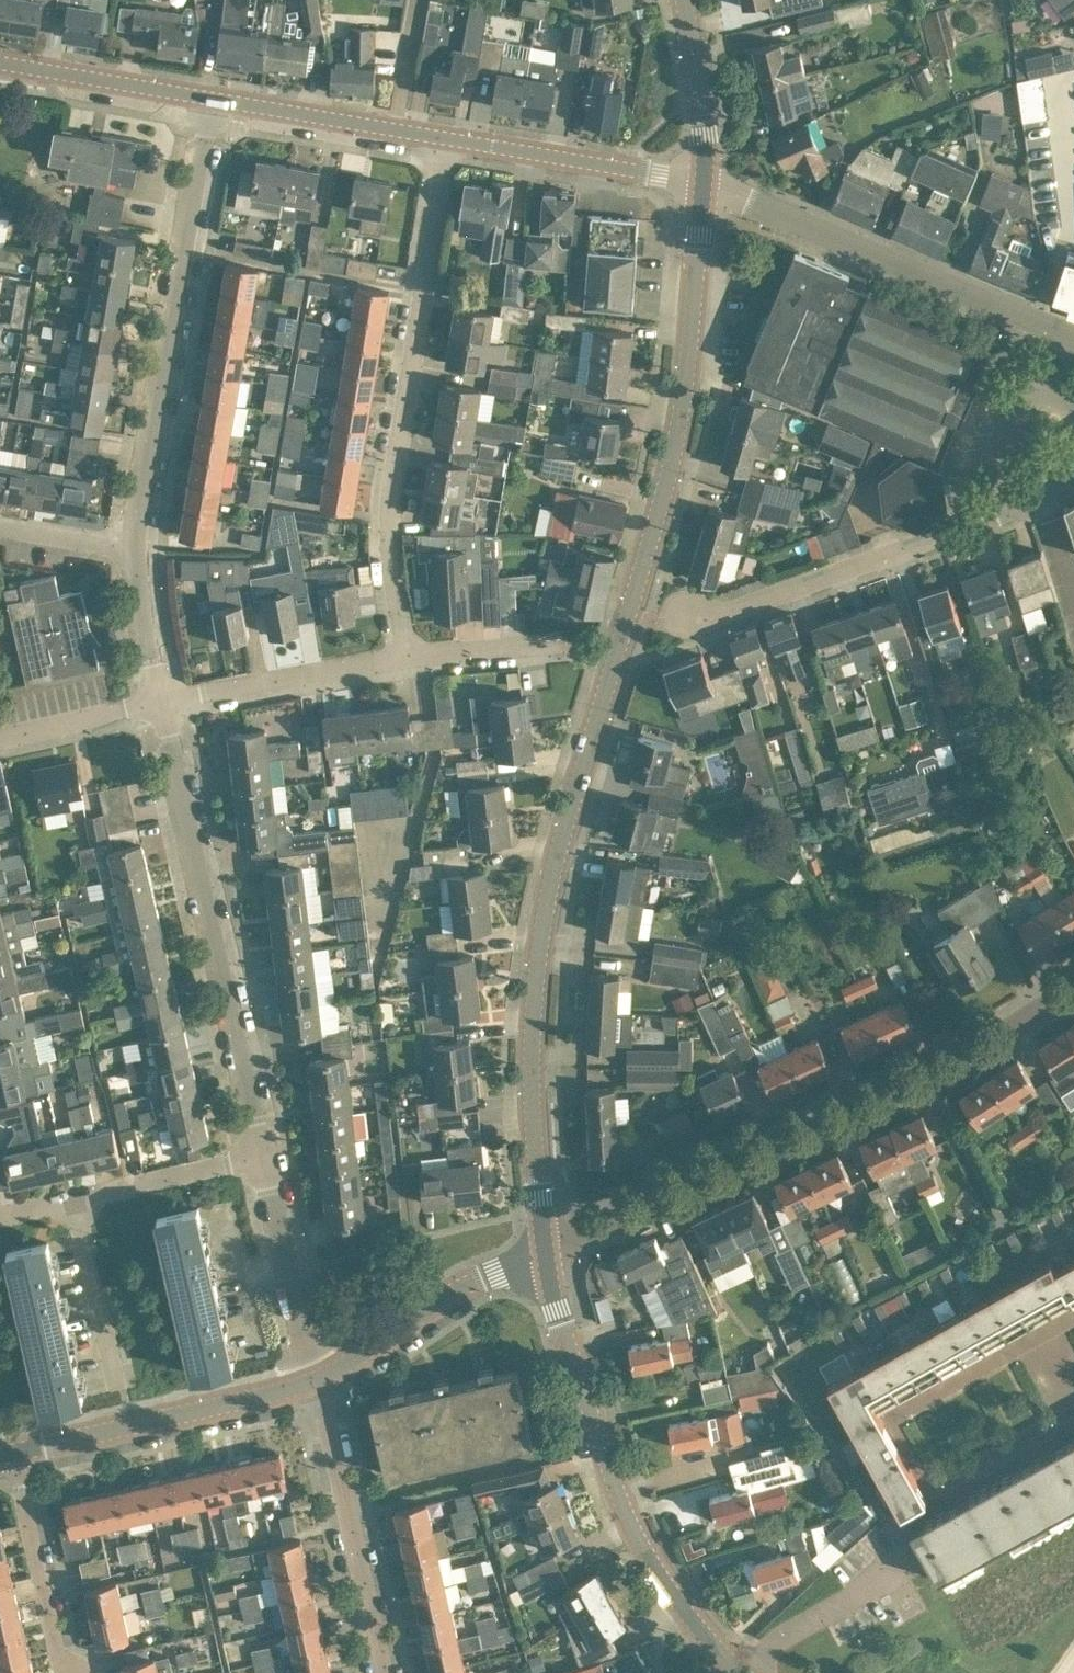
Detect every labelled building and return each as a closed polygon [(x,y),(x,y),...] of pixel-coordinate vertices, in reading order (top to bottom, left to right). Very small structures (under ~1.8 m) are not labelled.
[(11,25),(15,0),(0,0),(0,23),(11,25)] [(58,2),(58,0),(15,0),(11,25),(39,30),(44,0),(58,2)] [(58,2),(69,5),(64,34),(99,40),(102,18),(104,9),(83,5),(84,0),(58,0),(58,2)] [(217,59),(263,65),(271,0),(225,0),(217,59)] [(312,36),(325,38),(318,0),(300,0),(303,14),(284,18),(287,0),(284,0),(271,0),(263,65),(307,70),(312,36)] [(385,9),(402,12),(404,0),(387,0),(385,9)] [(548,0),(523,0),(522,10),(546,13),(548,0)] [(585,11),(589,13),(601,11),(601,5),(632,0),(583,0),(585,11)] [(1066,16),(1073,10),(1073,0),(1053,0),(1066,16)] [(200,24),(197,5),(188,4),(183,11),(136,6),(134,29),(147,30),(148,22),(162,24),(159,50),(196,55),(200,24)] [(479,69),(484,38),(483,38),(489,7),(472,4),(464,51),(455,49),(451,72),(435,69),(431,94),(461,99),(464,81),(476,83),(479,69)] [(847,4),(817,11),(798,16),(802,33),(839,24),(838,21),(850,18),(847,4)] [(442,8),(430,6),(429,6),(427,19),(440,22),(443,8),(442,8)] [(945,7),(920,13),(933,60),(957,53),(945,7)] [(535,25),(547,27),(549,17),(537,15),(535,25)] [(1031,28),(1030,16),(1012,19),(1014,30),(1031,28)] [(564,19),(559,46),(581,50),(586,23),(564,19)] [(605,21),(586,23),(581,50),(600,53),(605,21)] [(352,27),(352,36),(347,36),(347,58),(333,57),(333,69),(332,91),(375,93),(376,58),(370,58),(371,27),(352,27)] [(504,53),(506,41),(484,38),(479,69),(499,72),(494,105),(521,109),(530,57),(504,53)] [(754,47),(762,82),(789,75),(789,77),(803,74),(806,73),(801,51),(797,52),(794,40),(781,42),(781,40),(754,47)] [(1055,48),(1057,65),(1073,63),(1073,62),(1072,46),(1055,48)] [(918,49),(908,52),(911,61),(920,57),(918,49)] [(1052,50),(1026,56),(1026,57),(1031,75),(1043,72),(1057,69),(1053,53),(1052,50)] [(549,114),(553,92),(555,80),(554,80),(557,61),(530,57),(521,109),(549,114)] [(912,74),(920,90),(932,84),(924,67),(912,74)] [(611,88),(613,73),(595,69),(592,85),(589,84),(586,102),(590,103),(587,121),(618,126),(624,90),(611,88)] [(1031,75),(1018,78),(1020,92),(1046,88),(1043,72),(1031,75)] [(771,118),(792,113),(798,112),(793,90),(806,87),(803,74),(789,77),(789,75),(762,82),(771,118)] [(1046,88),(1020,92),(1022,106),(1048,102),(1046,88)] [(1048,102),(1022,106),(1024,119),(1050,116),(1048,102)] [(994,138),(996,111),(983,110),(981,137),(994,138)] [(838,139),(818,147),(807,123),(775,137),(787,163),(801,156),(809,174),(826,166),(825,164),(841,157),(844,151),(838,139)] [(977,129),(966,132),(968,147),(979,145),(977,129)] [(106,180),(104,192),(105,193),(108,180),(135,184),(138,165),(142,166),(143,159),(149,160),(153,141),(102,132),(101,138),(57,130),(53,156),(73,159),(71,174),(106,180)] [(905,185),(907,179),(906,178),(918,152),(904,145),(898,159),(864,144),(861,147),(850,162),(871,170),(854,215),(873,223),(890,183),(904,189),(906,185),(905,185)] [(903,193),(908,195),(892,231),(940,252),(949,232),(975,169),(927,148),(920,151),(919,150),(918,152),(906,178),(907,179),(905,185),(906,185),(904,189),(903,193)] [(251,209),(266,211),(280,214),(289,164),(259,159),(257,170),(242,167),(236,206),(251,209)] [(832,206),(854,215),(871,170),(850,162),(849,164),(832,206)] [(280,214),(279,219),(294,221),(295,216),(309,218),(312,202),(314,202),(320,169),(289,164),(280,214)] [(1015,210),(1024,187),(1025,186),(992,172),(982,197),(996,202),(982,236),(969,269),(996,280),(1010,246),(1002,242),(1015,210)] [(357,175),(353,197),(351,210),(364,212),(360,229),(382,233),(385,214),(386,215),(392,181),(357,175)] [(482,256),(500,258),(510,204),(514,182),(494,179),(492,185),(467,181),(462,214),(463,215),(461,230),(485,234),(482,253),(481,253),(480,254),(482,254),(482,256)] [(1024,187),(1015,210),(1035,218),(1031,189),(1024,187)] [(573,230),(576,193),(576,191),(545,189),(542,232),(529,231),(526,265),(569,268),(571,245),(563,244),(559,240),(560,229),(573,230)] [(100,221),(121,224),(121,223),(126,196),(105,193),(104,192),(95,191),(92,190),(87,218),(87,220),(100,222),(100,221)] [(573,230),(572,241),(589,243),(588,267),(636,271),(638,250),(644,250),(645,236),(638,236),(639,217),(592,214),(574,213),(576,193),(573,230)] [(13,206),(11,220),(41,224),(43,211),(13,206)] [(67,215),(65,228),(73,230),(75,216),(67,215)] [(100,222),(87,220),(87,218),(76,216),(75,218),(72,238),(88,241),(86,258),(85,259),(131,266),(136,238),(103,232),(103,233),(98,233),(100,222)] [(322,267),(325,251),(329,224),(312,221),(305,264),(322,267)] [(996,280),(1036,296),(1046,271),(1036,267),(1040,258),(1029,254),(1033,243),(1014,236),(1010,246),(996,280)] [(234,251),(259,256),(272,258),(274,244),(237,238),(234,251)] [(9,245),(0,244),(0,256),(7,257),(9,245)] [(275,246),(273,258),(284,259),(286,248),(275,246)] [(995,332),(992,330),(987,342),(862,289),(866,279),(867,279),(868,278),(799,249),(745,379),(879,432),(864,467),(879,473),(884,511),(919,526),(949,503),(944,466),(938,463),(956,421),(960,422),(977,382),(973,380),(988,345),(989,346),(995,332)] [(41,250),(38,268),(50,270),(53,252),(41,250)] [(325,251),(322,267),(376,277),(379,260),(325,251)] [(1053,293),(1070,299),(1068,306),(1073,308),(1073,255),(1067,253),(1053,293)] [(126,295),(131,266),(85,259),(86,258),(70,255),(68,266),(96,271),(93,287),(93,289),(126,295)] [(228,261),(223,289),(255,294),(260,267),(228,261)] [(633,307),(636,271),(588,267),(585,303),(633,307)] [(287,274),(285,288),(283,300),(302,303),(306,277),(287,274)] [(331,280),(312,277),(310,292),(329,295),(331,280)] [(17,279),(13,301),(27,304),(31,282),(17,279)] [(76,313),(89,315),(122,321),(126,295),(93,289),(93,287),(64,282),(62,292),(62,294),(79,296),(76,313)] [(354,312),(385,317),(390,290),(359,285),(354,312)] [(505,285),(503,301),(523,304),(524,288),(505,285)] [(250,321),(255,294),(223,289),(218,316),(250,321)] [(535,293),(526,292),(526,304),(537,304),(538,296),(535,293)] [(13,301),(9,324),(23,327),(27,304),(13,301)] [(531,306),(523,304),(503,301),(503,303),(501,313),(501,316),(503,316),(528,320),(544,322),(546,309),(531,307),(531,306)] [(452,334),(488,340),(488,338),(492,311),(493,310),(457,305),(452,334)] [(588,314),(547,310),(546,324),(582,328),(579,355),(592,356),(629,360),(633,331),(587,326),(588,314)] [(381,344),(385,317),(354,312),(350,339),(381,344)] [(297,331),(299,317),(280,313),(278,327),(297,331)] [(89,315),(84,342),(117,348),(122,321),(89,315)] [(246,348),(250,321),(218,316),(214,343),(246,348)] [(302,331),(322,335),(324,321),(305,317),(302,331)] [(275,341),(294,344),(297,331),(278,327),(275,341)] [(319,349),(321,338),(322,335),(302,331),(300,345),(319,349)] [(484,367),(486,353),(505,356),(507,341),(488,338),(488,340),(452,334),(448,361),(484,367)] [(117,348),(84,342),(55,337),(53,348),(68,351),(65,366),(79,369),(112,374),(117,348)] [(350,339),(345,366),(376,371),(381,344),(350,339)] [(214,343),(209,370),(241,376),(246,348),(214,343)] [(533,385),(532,385),(532,388),(534,388),(545,390),(572,394),(579,395),(581,380),(576,379),(553,376),(557,351),(539,348),(538,348),(534,371),(535,372),(533,385)] [(329,355),(317,353),(315,361),(327,363),(329,355)] [(589,381),(589,383),(603,385),(604,385),(625,388),(626,385),(629,360),(592,356),(579,355),(576,379),(589,381)] [(10,370),(12,358),(0,356),(0,368),(10,370)] [(299,359),(296,373),(295,373),(293,386),(312,389),(314,376),(316,362),(299,359)] [(532,385),(533,385),(535,372),(534,371),(492,364),(490,378),(518,383),(532,385)] [(345,366),(341,393),(372,399),(376,371),(345,366)] [(77,383),(64,381),(63,382),(47,379),(46,390),(75,395),(108,401),(112,374),(79,369),(77,383)] [(268,382),(288,386),(290,372),(271,369),(268,382)] [(241,376),(209,370),(204,397),(236,403),(241,376)] [(518,383),(490,378),(487,392),(515,397),(518,383)] [(445,381),(440,410),(476,416),(481,387),(445,381)] [(288,386),(268,382),(266,396),(285,399),(288,386)] [(293,386),(291,400),(310,403),(312,389),(293,386)] [(545,390),(534,388),(532,400),(544,402),(545,390)] [(341,393),(336,421),(367,426),(372,399),(341,393)] [(732,429),(760,439),(771,402),(743,393),(740,405),(733,403),(730,414),(736,416),(732,429)] [(585,421),(581,449),(615,454),(621,418),(599,414),(601,398),(579,395),(572,394),(568,418),(585,421)] [(108,401),(75,395),(71,416),(70,416),(66,411),(43,407),(41,418),(81,425),(103,428),(108,401)] [(204,397),(200,424),(231,430),(236,403),(204,397)] [(8,413),(10,402),(0,400),(0,412),(8,413)] [(33,404),(17,402),(16,412),(31,415),(33,404)] [(435,437),(457,441),(472,443),(473,431),(516,438),(519,423),(476,416),(440,410),(435,437)] [(363,453),(367,426),(336,421),(331,448),(363,453)] [(262,422),(260,436),(279,439),(281,426),(270,424),(262,422)] [(44,436),(46,425),(36,423),(34,434),(44,436)] [(227,457),(231,430),(200,424),(195,452),(227,457)] [(284,440),(303,443),(305,430),(286,426),(284,440)] [(45,439),(54,441),(56,428),(47,427),(45,439)] [(870,439),(843,428),(834,452),(860,462),(870,439)] [(722,464),(748,472),(750,473),(756,452),(768,456),(773,443),(760,439),(732,429),(722,464)] [(66,473),(60,506),(88,510),(94,478),(82,476),(87,449),(98,451),(101,437),(73,432),(66,473)] [(276,453),(279,439),(260,436),(257,449),(276,453)] [(301,457),(303,443),(284,440),(281,453),(301,457)] [(358,481),(363,453),(331,448),(327,476),(358,481)] [(34,501),(39,468),(41,454),(29,452),(27,466),(12,464),(7,496),(34,501)] [(195,452),(190,479),(222,484),(227,457),(195,452)] [(579,457),(544,453),(540,471),(574,479),(579,457)] [(476,469),(479,470),(503,473),(505,458),(479,454),(478,454),(478,455),(477,466),(476,469)] [(475,494),(478,475),(467,474),(468,464),(454,461),(432,458),(427,486),(463,492),(463,493),(475,494)] [(7,496),(12,464),(0,462),(0,495),(7,496)] [(852,465),(839,495),(841,496),(850,500),(863,470),(852,465)] [(295,498),(297,485),(301,485),(304,471),(280,467),(279,467),(275,495),(295,498)] [(34,501),(60,506),(66,473),(39,468),(34,501)] [(755,474),(750,494),(799,508),(805,488),(755,474)] [(253,475),(250,489),(269,492),(272,479),(253,475)] [(354,508),(358,481),(327,476),(322,502),(354,508)] [(190,479),(186,506),(217,511),(222,484),(190,479)] [(449,518),(450,530),(450,532),(476,532),(476,531),(476,516),(472,515),(459,513),(463,493),(463,492),(427,486),(423,514),(449,518)] [(541,505),(536,532),(548,531),(551,531),(573,536),(575,526),(619,536),(627,503),(605,498),(564,489),(557,488),(553,508),(541,505)] [(269,492),(250,489),(248,503),(267,507),(269,492)] [(750,494),(742,492),(738,507),(794,524),(799,508),(750,494)] [(845,512),(848,506),(850,500),(841,496),(827,499),(831,516),(845,512)] [(1071,526),(1073,535),(1073,502),(1070,505),(1069,504),(1065,505),(1071,526)] [(710,504),(699,541),(741,553),(742,549),(752,518),(737,513),(737,512),(710,504)] [(273,505),(267,545),(290,541),(300,539),(299,535),(297,526),(294,508),(273,505)] [(217,511),(186,506),(181,533),(213,539),(217,511)] [(330,513),(294,508),(297,526),(327,531),(330,513)] [(848,547),(840,525),(817,533),(825,555),(848,547)] [(260,547),(262,533),(244,530),(241,544),(260,547)] [(482,558),(480,531),(476,531),(476,532),(450,532),(431,533),(431,531),(419,532),(419,540),(420,559),(441,558),(442,580),(436,581),(438,616),(468,614),(466,579),(482,578),(482,577),(481,558),(482,558)] [(419,533),(404,533),(404,541),(415,541),(415,540),(419,540),(419,533)] [(551,557),(548,571),(575,577),(609,584),(615,556),(593,551),(582,549),(568,541),(564,559),(552,557),(551,557)] [(716,583),(719,575),(729,578),(735,573),(741,553),(699,541),(689,575),(716,583)] [(1009,561),(1024,609),(1041,603),(1057,597),(1042,549),(1009,561)] [(200,558),(187,557),(183,557),(182,576),(200,576),(209,576),(209,558),(200,558)] [(239,586),(227,588),(225,582),(238,582),(251,582),(248,557),(231,557),(209,558),(209,576),(209,581),(221,642),(249,636),(245,615),(239,586)] [(309,588),(304,565),(294,568),(274,571),(262,573),(266,594),(264,594),(268,611),(272,632),(300,627),(296,605),(294,591),(309,588)] [(323,583),(324,599),(327,621),(355,618),(353,598),(358,598),(356,580),(354,580),(352,565),(339,567),(340,582),(323,583)] [(992,602),(997,615),(1012,610),(996,565),(964,577),(975,608),(992,602)] [(539,570),(536,583),(545,585),(545,584),(558,587),(553,611),(568,615),(570,605),(601,611),(603,612),(609,584),(575,577),(548,571),(541,570),(539,570)] [(21,581),(25,596),(9,600),(24,667),(27,679),(27,681),(53,676),(100,665),(95,644),(91,628),(90,624),(82,589),(60,593),(56,573),(21,581)] [(500,596),(499,576),(482,577),(482,578),(483,597),(500,596)] [(920,591),(919,591),(929,622),(930,622),(934,636),(944,633),(961,627),(963,627),(949,581),(920,591)] [(896,598),(867,608),(876,635),(893,630),(902,655),(913,652),(896,598)] [(867,608),(840,617),(849,644),(851,644),(865,639),(869,652),(871,652),(874,664),(884,661),(876,635),(867,608)] [(765,620),(773,641),(776,651),(781,650),(789,675),(803,671),(795,644),(803,642),(800,631),(792,611),(765,620)] [(814,625),(823,653),(831,678),(846,674),(842,662),(855,658),(851,644),(849,644),(840,617),(814,625)] [(730,633),(741,662),(741,664),(750,694),(753,703),(769,697),(757,657),(768,653),(765,644),(757,623),(730,633)] [(1038,663),(1028,629),(1012,634),(1022,668),(1038,663)] [(964,633),(966,640),(974,638),(972,631),(964,633)] [(924,648),(934,680),(942,678),(948,675),(941,652),(938,643),(924,648)] [(665,666),(677,702),(693,696),(699,713),(750,694),(741,664),(711,675),(703,652),(665,666)] [(522,684),(520,669),(507,670),(509,686),(522,684)] [(841,705),(834,685),(823,688),(829,709),(841,705)] [(493,709),(473,711),(475,729),(482,728),(495,726),(531,723),(530,720),(527,695),(523,695),(494,699),(492,699),(493,709)] [(284,724),(302,725),(303,698),(285,697),(284,724)] [(1054,705),(1058,720),(1073,715),(1073,699),(1054,705)] [(425,717),(424,717),(411,719),(409,704),(383,707),(387,742),(414,739),(415,748),(429,746),(425,717)] [(751,704),(739,708),(747,728),(756,725),(751,704)] [(924,705),(901,712),(906,727),(928,719),(924,705)] [(1045,705),(1032,715),(1042,727),(1054,717),(1045,705)] [(354,711),(358,746),(387,742),(383,707),(354,711)] [(325,714),(330,750),(331,763),(359,760),(357,746),(358,746),(354,711),(325,714)] [(438,716),(442,745),(455,743),(451,714),(440,715),(438,716)] [(305,723),(308,751),(323,750),(320,722),(305,723)] [(482,728),(475,729),(477,743),(485,742),(497,741),(499,755),(534,751),(531,723),(495,726),(482,728)] [(748,760),(767,754),(758,725),(735,734),(742,757),(748,760)] [(798,726),(785,730),(800,779),(813,775),(798,726)] [(231,732),(234,762),(269,757),(301,754),(300,738),(267,742),(266,728),(231,732)] [(842,749),(855,745),(850,729),(837,733),(842,749)] [(655,774),(651,789),(683,797),(691,765),(669,760),(673,742),(661,739),(639,734),(631,768),(655,774)] [(323,750),(308,751),(310,771),(325,769),(323,750)] [(880,822),(933,804),(934,808),(954,802),(957,812),(972,807),(966,790),(963,781),(957,760),(958,759),(957,758),(942,763),(939,754),(934,751),(920,756),(917,761),(920,770),(917,772),(883,783),(879,779),(873,781),(872,786),(868,787),(875,808),(880,822)] [(457,759),(457,761),(459,772),(488,769),(487,756),(486,756),(465,758),(457,759)] [(234,762),(237,789),(272,785),(269,757),(234,762)] [(963,764),(967,777),(982,772),(978,759),(963,764)] [(12,808),(1,760),(0,760),(0,811),(12,808)] [(69,795),(83,792),(81,782),(77,760),(61,763),(62,767),(36,772),(41,794),(44,812),(71,807),(69,795)] [(817,774),(843,772),(842,763),(816,766),(817,774)] [(490,783),(488,769),(459,772),(461,786),(458,787),(462,815),(472,814),(508,810),(504,782),(490,783)] [(794,777),(793,778),(779,782),(781,790),(796,786),(794,777)] [(129,796),(126,783),(126,781),(100,787),(103,802),(129,796)] [(393,784),(396,814),(409,812),(406,783),(393,784)] [(396,814),(393,784),(380,786),(383,816),(396,814)] [(847,784),(820,792),(827,814),(853,806),(847,784)] [(276,813),(272,785),(237,789),(240,817),(276,813)] [(383,816),(380,786),(366,787),(370,817),(383,816)] [(355,819),(370,817),(366,787),(351,789),(353,803),(355,819)] [(676,829),(683,797),(651,789),(648,804),(623,798),(619,816),(614,814),(610,829),(615,830),(615,832),(636,837),(650,840),(654,824),(676,829)] [(782,807),(778,791),(752,796),(755,812),(782,807)] [(328,806),(327,794),(309,796),(310,807),(328,806)] [(103,802),(105,809),(105,812),(106,816),(133,810),(131,803),(129,796),(103,802)] [(310,850),(330,848),(329,842),(360,838),(358,825),(356,825),(355,819),(353,803),(352,803),(338,805),(340,823),(343,827),(329,828),(329,827),(293,831),(293,829),(287,823),(277,824),(276,813),(240,817),(242,831),(243,843),(252,842),(278,839),(280,853),(310,850)] [(803,807),(783,814),(788,827),(808,820),(803,807)] [(11,821),(10,818),(14,817),(12,808),(0,811),(0,824),(11,821)] [(109,831),(136,825),(133,810),(106,816),(109,831)] [(441,860),(469,857),(468,843),(511,838),(508,810),(472,814),(474,823),(465,824),(458,835),(458,844),(423,847),(425,861),(441,860)] [(85,816),(91,844),(111,839),(109,831),(106,816),(105,812),(88,815),(85,816)] [(975,821),(964,824),(961,817),(915,831),(913,824),(870,837),(878,862),(978,830),(975,821)] [(98,863),(102,879),(149,869),(142,841),(140,841),(136,825),(109,831),(111,839),(91,844),(79,847),(82,862),(83,866),(98,863)] [(361,852),(360,838),(329,842),(330,848),(331,856),(361,852)] [(976,856),(971,842),(958,847),(963,861),(976,856)] [(82,862),(79,847),(72,848),(76,864),(82,862)] [(25,862),(22,850),(0,856),(0,867),(25,862)] [(312,863),(310,850),(280,853),(281,866),(267,868),(270,897),(305,892),(302,864),(312,863)] [(361,852),(331,856),(332,870),(363,866),(361,852)] [(709,857),(661,852),(659,870),(707,875),(709,857)] [(772,868),(791,879),(792,878),(800,862),(781,852),(772,868)] [(822,868),(817,854),(807,858),(812,871),(822,868)] [(469,857),(441,860),(442,874),(451,873),(454,901),(489,896),(486,868),(471,870),(469,857)] [(608,857),(603,894),(645,901),(651,865),(608,857)] [(1028,870),(1036,883),(1051,873),(1043,860),(1028,870)] [(25,862),(0,867),(0,880),(6,878),(7,882),(28,877),(25,862)] [(334,882),(364,878),(363,866),(332,870),(334,882)] [(76,914),(83,912),(109,906),(155,895),(149,869),(102,879),(106,895),(73,902),(76,914)] [(1028,870),(1012,879),(1020,892),(1036,883),(1028,870)] [(364,878),(334,882),(336,897),(366,893),(364,878)] [(935,942),(951,967),(963,985),(994,965),(967,922),(987,909),(973,886),(938,908),(953,931),(935,942)] [(1050,905),(1068,933),(1073,929),(1073,890),(1050,905)] [(270,897),(274,924),(309,920),(305,892),(270,897)] [(336,897),(338,910),(368,906),(366,893),(336,897)] [(597,930),(639,937),(645,901),(603,894),(597,930)] [(86,923),(125,914),(128,930),(161,923),(155,895),(109,906),(83,912),(86,923)] [(454,901),(457,928),(492,924),(489,896),(454,901)] [(33,917),(32,916),(32,908),(31,904),(14,908),(14,909),(2,912),(0,904),(0,925),(33,917)] [(1068,933),(1050,905),(1022,923),(1028,932),(1040,951),(1041,950),(1052,943),(1068,933)] [(32,908),(33,916),(42,913),(41,906),(32,908)] [(368,906),(338,910),(339,922),(339,924),(369,920),(368,906)] [(59,911),(46,914),(35,917),(38,927),(49,924),(62,921),(61,917),(59,911)] [(720,914),(699,911),(696,932),(717,935),(720,914)] [(33,917),(0,925),(0,952),(23,947),(20,934),(36,930),(33,917)] [(274,924),(277,952),(312,948),(309,920),(274,924)] [(369,920),(339,924),(340,930),(341,938),(357,936),(358,942),(371,940),(369,920)] [(135,956),(135,957),(167,949),(161,923),(128,930),(115,933),(118,948),(102,951),(103,954),(105,963),(123,959),(122,959),(135,956)] [(457,928),(443,930),(429,931),(430,945),(459,942),(457,928)] [(704,947),(656,939),(653,958),(700,966),(704,947)] [(371,940),(358,942),(360,960),(373,959),(371,940)] [(424,987),(436,986),(477,981),(474,954),(460,955),(459,942),(430,945),(432,958),(439,958),(440,972),(423,974),(424,987)] [(356,945),(329,947),(330,964),(345,963),(345,967),(357,966),(356,945)] [(45,970),(43,957),(26,961),(23,947),(0,952),(0,980),(45,970)] [(316,975),(312,948),(277,952),(280,979),(316,975)] [(135,957),(141,984),(173,977),(167,949),(135,957)] [(700,966),(653,958),(650,978),(697,986),(700,966)] [(125,970),(123,959),(105,963),(108,975),(125,970)] [(787,989),(775,962),(756,970),(768,998),(787,989)] [(374,968),(361,970),(362,986),(376,985),(374,968)] [(26,1020),(28,1020),(24,1003),(20,990),(48,984),(45,970),(0,980),(0,1026),(26,1020)] [(592,972),(590,1009),(618,1011),(620,973),(592,972)] [(864,991),(869,988),(877,984),(872,973),(858,979),(864,991)] [(280,979),(283,1006),(319,1001),(316,975),(280,979)] [(141,984),(144,997),(147,1010),(179,1002),(173,977),(141,984)] [(863,991),(864,991),(858,979),(842,986),(848,998),(863,991)] [(423,1016),(424,1030),(454,1027),(452,1013),(480,1010),(477,981),(436,986),(424,987),(426,1001),(443,999),(444,1014),(423,1016)] [(687,990),(672,997),(678,1011),(695,1003),(695,1002),(689,990),(687,990)] [(720,1010),(732,1005),(726,992),(714,998),(720,1010)] [(698,1004),(720,1052),(736,1045),(730,1032),(720,1010),(714,997),(698,1004)] [(902,997),(872,1011),(886,1042),(916,1028),(902,997)] [(319,1001),(283,1006),(287,1034),(322,1029),(323,1042),(352,1039),(350,1024),(340,1026),(337,999),(319,1001)] [(114,1004),(117,1017),(135,1013),(132,1000),(114,1004)] [(153,1037),(185,1029),(179,1002),(147,1010),(150,1022),(153,1035),(153,1037)] [(720,1010),(730,1032),(736,1045),(737,1045),(750,1039),(751,1038),(735,1003),(732,1005),(720,1010)] [(634,1011),(618,1011),(590,1009),(588,1045),(610,1047),(616,1047),(616,1042),(632,1043),(634,1011)] [(795,1022),(790,1010),(774,1017),(779,1029),(795,1022)] [(843,1025),(848,1036),(857,1056),(886,1042),(872,1011),(843,1025)] [(135,1013),(117,1017),(119,1029),(138,1025),(135,1013)] [(28,1020),(26,1020),(0,1026),(0,1032),(2,1040),(0,1040),(0,1070),(50,1059),(50,1057),(40,1059),(38,1048),(35,1034),(41,1033),(37,1017),(28,1020)] [(385,1023),(385,1025),(386,1029),(390,1032),(395,1031),(399,1027),(398,1022),(395,1020),(394,1019),(389,1019),(385,1023)] [(1068,1026),(1040,1044),(1052,1062),(1058,1072),(1073,1063),(1073,1065),(1073,1036),(1068,1026)] [(424,1030),(426,1043),(428,1072),(438,1071),(474,1067),(470,1038),(455,1040),(454,1027),(424,1030)] [(128,1069),(147,1066),(159,1063),(192,1056),(185,1029),(153,1037),(153,1035),(139,1038),(143,1056),(126,1059),(128,1069)] [(833,1067),(824,1047),(819,1035),(789,1049),(803,1081),(833,1067)] [(680,1037),(680,1047),(692,1047),(692,1037),(680,1037)] [(311,1058),(314,1087),(349,1083),(345,1054),(353,1053),(352,1039),(323,1042),(325,1057),(311,1058)] [(627,1046),(627,1047),(627,1066),(679,1067),(679,1066),(679,1049),(679,1046),(627,1046)] [(803,1081),(789,1049),(768,1059),(761,1062),(760,1062),(759,1063),(760,1064),(765,1074),(774,1094),(803,1081)] [(92,1066),(89,1052),(76,1055),(80,1069),(92,1066)] [(165,1090),(198,1083),(192,1056),(159,1063),(165,1090)] [(1008,1104),(1035,1087),(1049,1109),(1061,1102),(1046,1078),(1036,1085),(1018,1058),(990,1076),(1008,1104)] [(0,1070),(0,1098),(41,1089),(37,1072),(52,1069),(50,1059),(0,1070)] [(608,1081),(603,1062),(589,1066),(594,1085),(608,1081)] [(697,1073),(702,1082),(702,1083),(689,1090),(693,1100),(708,1093),(717,1113),(721,1112),(725,1119),(748,1109),(744,1101),(747,1099),(738,1079),(732,1067),(720,1073),(716,1064),(697,1073)] [(149,1077),(147,1066),(128,1069),(131,1081),(149,1077)] [(679,1067),(627,1066),(627,1086),(679,1086),(679,1067)] [(419,1101),(420,1115),(463,1110),(462,1096),(477,1094),(474,1067),(438,1071),(441,1099),(419,1101)] [(980,1122),(1008,1104),(990,1076),(962,1094),(980,1122)] [(376,1079),(379,1106),(389,1105),(386,1077),(376,1079)] [(140,1111),(140,1114),(142,1123),(171,1116),(171,1117),(204,1109),(198,1083),(165,1090),(151,1094),(154,1108),(140,1111)] [(352,1111),(349,1083),(314,1087),(317,1115),(352,1111)] [(91,1096),(88,1084),(79,1086),(81,1098),(91,1096)] [(589,1124),(617,1122),(615,1085),(587,1087),(589,1124)] [(69,1105),(80,1103),(76,1086),(65,1089),(69,1105)] [(35,1099),(23,1102),(40,1177),(67,1171),(60,1139),(44,1142),(35,1099)] [(6,1122),(15,1120),(17,1128),(5,1148),(6,1151),(13,1183),(40,1177),(23,1102),(0,1107),(0,1119),(6,1122)] [(90,1102),(80,1104),(94,1165),(121,1159),(116,1137),(114,1127),(97,1131),(90,1102)] [(94,1165),(80,1104),(69,1106),(76,1136),(60,1139),(67,1171),(94,1165)] [(379,1106),(382,1134),(393,1132),(389,1105),(379,1106)] [(199,1138),(210,1136),(204,1109),(171,1117),(177,1143),(181,1157),(202,1152),(199,1138)] [(696,1130),(687,1110),(686,1109),(662,1120),(672,1141),(696,1130)] [(465,1124),(463,1110),(420,1115),(422,1128),(465,1124)] [(317,1115),(320,1142),(356,1138),(356,1137),(352,1111),(317,1115)] [(922,1112),(893,1126),(907,1157),(936,1143),(922,1112)] [(1038,1117),(1022,1126),(1030,1140),(1046,1130),(1038,1117)] [(617,1122),(589,1124),(592,1161),(619,1159),(617,1122)] [(121,1129),(122,1136),(127,1158),(141,1155),(142,1155),(137,1133),(136,1125),(121,1129)] [(862,1140),(881,1182),(870,1187),(886,1222),(899,1216),(886,1186),(914,1173),(906,1157),(907,1157),(893,1126),(862,1140)] [(1030,1140),(1022,1126),(1006,1136),(1015,1149),(1030,1140)] [(396,1160),(393,1132),(382,1134),(385,1161),(396,1160)] [(359,1165),(356,1138),(320,1142),(324,1170),(359,1165)] [(483,1141),(461,1143),(449,1145),(451,1164),(455,1199),(483,1195),(479,1165),(492,1163),(491,1162),(485,1163),(483,1141)] [(809,1165),(823,1196),(852,1182),(838,1151),(809,1165)] [(396,1160),(385,1161),(388,1189),(399,1188),(396,1160)] [(423,1167),(422,1161),(404,1163),(405,1169),(407,1190),(425,1189),(427,1202),(455,1199),(451,1164),(423,1167)] [(324,1170),(327,1198),(363,1193),(359,1165),(324,1170)] [(823,1196),(809,1165),(778,1179),(787,1199),(792,1210),(823,1196)] [(940,1187),(934,1173),(917,1181),(923,1194),(940,1187)] [(1042,1195),(1034,1182),(1021,1190),(1029,1203),(1042,1195)] [(399,1188),(388,1189),(391,1208),(401,1207),(399,1192),(399,1188)] [(724,1204),(741,1240),(755,1233),(763,1250),(778,1243),(770,1227),(771,1226),(763,1210),(754,1190),(724,1204)] [(363,1198),(363,1193),(327,1198),(330,1224),(366,1220),(363,1198)] [(741,1240),(724,1204),(694,1218),(704,1238),(710,1251),(705,1254),(706,1256),(712,1268),(720,1264),(722,1270),(749,1257),(741,1240)] [(206,1240),(199,1207),(199,1206),(159,1215),(194,1371),(234,1362),(226,1328),(228,1327),(225,1317),(224,1317),(209,1250),(210,1250),(208,1240),(206,1240)] [(1065,1217),(1058,1206),(1051,1210),(1057,1221),(1065,1217)] [(849,1212),(832,1219),(839,1234),(855,1226),(849,1212)] [(783,1221),(791,1238),(807,1230),(799,1213),(783,1221)] [(1043,1229),(1037,1217),(1029,1222),(1035,1233),(1043,1229)] [(843,1243),(839,1234),(832,1219),(816,1227),(828,1255),(845,1247),(843,1243)] [(960,1228),(953,1226),(944,1229),(950,1243),(964,1237),(960,1228)] [(1021,1241),(1014,1229),(1007,1233),(1013,1245),(1021,1241)] [(663,1324),(685,1320),(685,1318),(719,1312),(683,1233),(666,1241),(672,1254),(666,1257),(656,1236),(646,1241),(645,1239),(641,1241),(641,1243),(619,1253),(629,1274),(634,1272),(642,1289),(658,1282),(675,1319),(663,1322),(663,1324)] [(56,1274),(48,1240),(8,1249),(44,1406),(84,1396),(76,1362),(77,1362),(75,1352),(74,1352),(58,1285),(60,1285),(57,1274),(56,1274)] [(999,1253),(992,1241),(985,1245),(991,1257),(999,1253)] [(776,1250),(787,1275),(804,1267),(792,1242),(780,1248),(776,1250)] [(909,1269),(925,1262),(918,1246),(902,1253),(909,1269)] [(977,1265),(970,1253),(963,1257),(969,1269),(977,1265)] [(1056,1266),(1051,1258),(853,1369),(877,1410),(878,1410),(1072,1301),(1073,1305),(1073,1256),(1056,1266)] [(948,1265),(941,1269),(947,1281),(955,1276),(948,1265)] [(933,1288),(926,1277),(919,1281),(925,1292),(933,1288)] [(904,1288),(897,1293),(903,1304),(911,1300),(904,1288)] [(882,1300),(875,1304),(881,1316),(889,1312),(882,1300)] [(867,1324),(860,1312),(853,1316),(859,1328),(867,1324)] [(635,1367),(693,1355),(685,1320),(663,1324),(666,1337),(658,1338),(658,1337),(653,1338),(654,1339),(630,1344),(635,1367)] [(838,1324),(831,1328),(837,1340),(845,1335),(838,1324)] [(770,1363),(783,1357),(782,1355),(778,1357),(769,1340),(768,1341),(769,1343),(755,1350),(758,1365),(727,1372),(729,1380),(732,1396),(740,1394),(756,1391),(776,1386),(783,1385),(784,1384),(785,1384),(770,1363)] [(722,1353),(696,1359),(700,1377),(727,1371),(722,1353)] [(482,1376),(467,1379),(483,1451),(534,1439),(517,1368),(496,1373),(493,1363),(480,1367),(482,1376)] [(853,1369),(851,1370),(829,1382),(902,1512),(927,1498),(878,1410),(877,1410),(853,1369)] [(449,1374),(436,1377),(438,1386),(422,1390),(439,1461),(483,1451),(467,1379),(451,1383),(449,1374)] [(371,1401),(388,1471),(388,1473),(439,1461),(422,1390),(407,1393),(405,1384),(391,1387),(393,1396),(371,1401)] [(779,1400),(776,1386),(756,1391),(759,1404),(779,1400)] [(714,1437),(720,1436),(722,1442),(745,1437),(744,1435),(742,1436),(737,1410),(739,1409),(739,1408),(709,1414),(670,1422),(674,1445),(693,1442),(696,1441),(714,1437)] [(842,1443),(853,1462),(868,1454),(857,1435),(842,1443)] [(1073,1502),(1073,1436),(911,1528),(938,1578),(1073,1502)] [(762,1450),(766,1463),(788,1456),(785,1447),(783,1440),(761,1447),(762,1450)] [(733,1488),(734,1490),(711,1496),(717,1519),(773,1504),(767,1486),(817,1471),(810,1450),(788,1456),(766,1463),(755,1466),(733,1472),(737,1487),(733,1488)] [(254,1457),(261,1488),(288,1482),(281,1451),(254,1457)] [(733,1472),(755,1466),(751,1454),(730,1460),(733,1472)] [(254,1457),(227,1463),(238,1511),(251,1509),(247,1491),(261,1488),(254,1457)] [(222,1497),(226,1514),(238,1511),(227,1463),(200,1469),(207,1500),(222,1497)] [(527,1483),(524,1468),(498,1474),(501,1489),(519,1485),(527,1483)] [(207,1500),(200,1469),(174,1475),(181,1506),(207,1500)] [(174,1475),(147,1481),(154,1513),(181,1506),(174,1475)] [(154,1513),(147,1481),(120,1487),(127,1519),(154,1513)] [(487,1526),(490,1538),(490,1539),(510,1532),(534,1522),(534,1521),(568,1508),(568,1509),(574,1506),(567,1492),(562,1495),(557,1482),(549,1485),(524,1495),(529,1509),(487,1526)] [(127,1519),(120,1487),(93,1493),(100,1525),(127,1519)] [(451,1510),(454,1523),(473,1519),(479,1517),(471,1491),(455,1495),(458,1508),(451,1510)] [(100,1525),(93,1493),(66,1499),(72,1523),(60,1525),(68,1557),(90,1552),(85,1528),(100,1525)] [(396,1508),(402,1535),(434,1528),(428,1501),(396,1508)] [(841,1547),(865,1526),(876,1517),(865,1505),(854,1514),(852,1512),(828,1532),(841,1547)] [(568,1508),(534,1521),(534,1522),(544,1548),(558,1543),(578,1534),(568,1509),(568,1508)] [(280,1515),(284,1532),(284,1533),(298,1530),(294,1511),(280,1515)] [(229,1537),(243,1534),(241,1523),(239,1516),(225,1519),(229,1537)] [(454,1523),(457,1537),(477,1533),(473,1519),(454,1523)] [(258,1540),(253,1520),(241,1523),(243,1534),(245,1543),(258,1540)] [(191,1554),(204,1552),(203,1544),(198,1525),(185,1528),(190,1547),(191,1554)] [(176,1550),(190,1547),(185,1528),(171,1531),(176,1550)] [(440,1554),(434,1528),(402,1535),(408,1562),(440,1554)] [(761,1585),(799,1573),(813,1564),(808,1546),(807,1547),(801,1528),(786,1533),(791,1551),(754,1562),(761,1585)] [(144,1537),(132,1540),(137,1559),(149,1557),(144,1537)] [(302,1538),(280,1543),(270,1545),(270,1546),(253,1550),(256,1565),(264,1563),(264,1561),(273,1559),(276,1572),(308,1564),(302,1538)] [(137,1559),(132,1540),(117,1544),(121,1563),(137,1559)] [(228,1569),(252,1564),(249,1551),(225,1556),(228,1569)] [(13,1577),(7,1552),(0,1553),(0,1580),(13,1577)] [(482,1560),(465,1564),(465,1562),(453,1565),(450,1552),(440,1554),(408,1562),(415,1589),(446,1581),(467,1577),(485,1572),(482,1560)] [(519,1586),(560,1567),(553,1553),(513,1574),(519,1586)] [(85,1578),(106,1573),(112,1572),(108,1554),(81,1560),(85,1578)] [(314,1591),(308,1564),(276,1572),(282,1598),(314,1591)] [(566,1579),(560,1567),(519,1586),(510,1591),(516,1603),(525,1599),(566,1579)] [(724,1571),(731,1593),(746,1588),(740,1567),(724,1571)] [(559,1610),(566,1622),(611,1596),(596,1571),(577,1583),(564,1590),(572,1603),(559,1610)] [(489,1586),(485,1572),(467,1577),(470,1591),(489,1586)] [(19,1604),(13,1577),(0,1580),(0,1608),(19,1604)] [(86,1587),(93,1614),(124,1607),(118,1580),(86,1587)] [(415,1589),(421,1615),(452,1608),(446,1581),(415,1589)] [(144,1602),(163,1598),(160,1585),(142,1589),(144,1602)] [(237,1595),(235,1585),(216,1589),(218,1599),(237,1595)] [(240,1600),(242,1608),(261,1604),(258,1590),(239,1595),(240,1600)] [(314,1591),(282,1598),(288,1625),(320,1617),(314,1591)] [(567,1624),(580,1665),(601,1658),(608,1656),(600,1635),(625,1621),(611,1596),(566,1622),(567,1624)] [(148,1616),(166,1612),(163,1598),(144,1602),(148,1616)] [(25,1631),(19,1604),(0,1608),(0,1637),(25,1631)] [(264,1618),(261,1604),(242,1608),(246,1623),(264,1618)] [(124,1607),(93,1614),(99,1641),(130,1634),(124,1607)] [(421,1615),(427,1642),(459,1635),(452,1608),(421,1615)] [(477,1617),(480,1630),(498,1626),(495,1613),(477,1617)] [(326,1644),(320,1617),(288,1625),(294,1651),(326,1644)] [(427,1642),(433,1669),(465,1662),(462,1649),(514,1637),(511,1623),(498,1626),(480,1630),(459,1635),(427,1642)] [(0,1665),(31,1658),(25,1631),(0,1637),(0,1663),(0,1665)] [(254,1662),(273,1658),(270,1643),(250,1647),(254,1662)] [(294,1651),(299,1672),(321,1672),(332,1671),(326,1644),(294,1651)] [(601,1658),(607,1672),(652,1672),(637,1646),(608,1656),(601,1658)] [(176,1651),(179,1665),(181,1672),(199,1668),(195,1647),(176,1651)] [(534,1672),(547,1668),(541,1652),(528,1656),(534,1672)] [(156,1655),(124,1662),(127,1672),(160,1672),(156,1655)] [(2,1672),(34,1672),(31,1658),(0,1665),(2,1672)] [(273,1658),(254,1662),(256,1672),(267,1672),(277,1671),(273,1658)] [(601,1658),(580,1665),(557,1672),(607,1672),(601,1658)] [(465,1662),(433,1669),(434,1672),(467,1672),(465,1662)]
